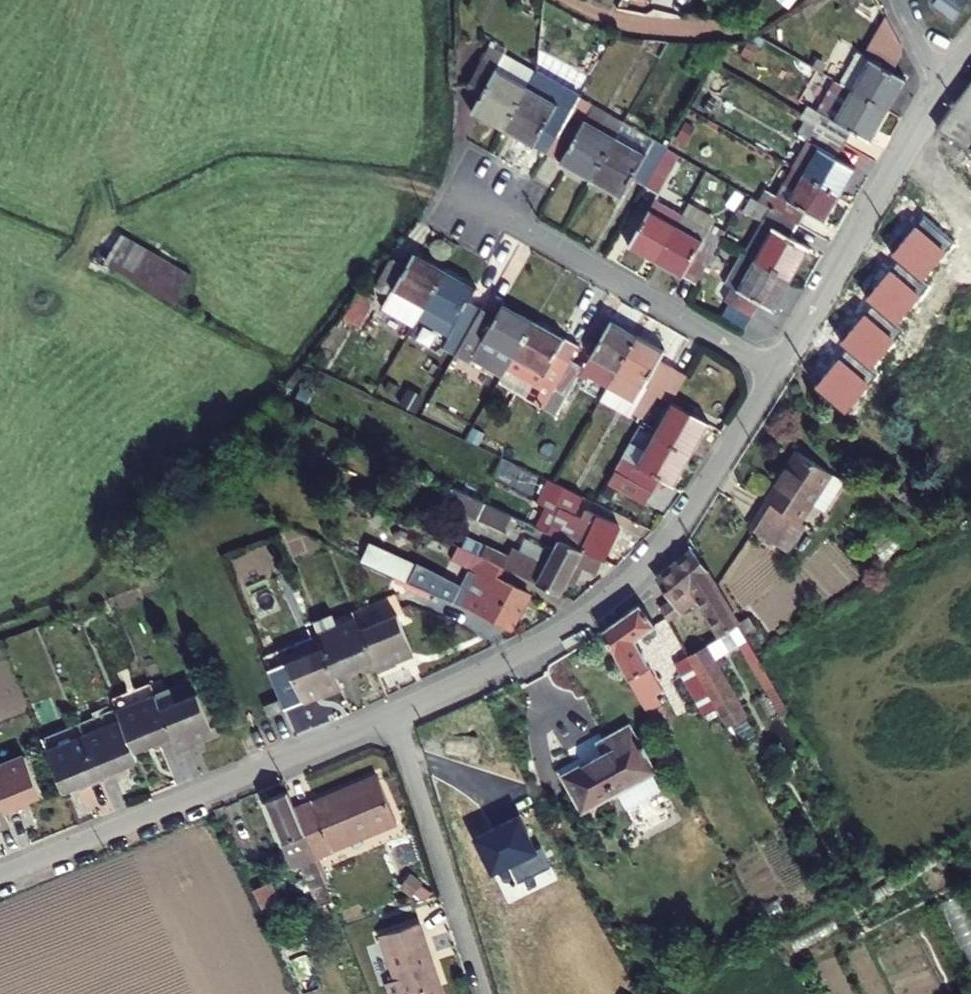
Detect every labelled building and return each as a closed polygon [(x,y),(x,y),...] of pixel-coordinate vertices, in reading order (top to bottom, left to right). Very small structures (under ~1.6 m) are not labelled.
[(931,8),(955,22),(970,4),(970,0),(929,0),(931,8)] [(853,45),(835,82),(851,92),(888,112),(907,77),(896,71),(903,55),(901,35),(888,8),(866,51),(853,45)] [(508,64),(500,77),(497,81),(528,98),(537,81),(508,64)] [(470,99),(484,107),(475,124),(504,140),(528,98),(497,81),(500,77),(486,70),(470,99)] [(568,97),(537,81),(528,98),(558,115),(568,97)] [(819,109),(826,113),(836,118),(851,92),(835,82),(819,109)] [(568,97),(558,115),(528,98),(504,140),(548,164),(575,116),(584,100),(571,92),(568,97)] [(836,118),(826,113),(817,131),(853,149),(861,133),(873,139),(888,112),(851,92),(836,118)] [(596,111),(589,124),(585,131),(617,149),(629,128),(596,111)] [(585,131),(589,124),(575,116),(548,164),(595,190),(617,149),(585,131)] [(659,146),(629,128),(617,149),(649,166),(652,159),(659,146)] [(810,144),(820,149),(806,176),(843,195),(856,170),(845,164),(853,149),(817,131),(810,144)] [(804,141),(790,166),(806,176),(820,149),(810,144),(804,141)] [(652,159),(649,166),(617,149),(595,190),(624,206),(633,189),(648,197),(665,166),(652,159)] [(684,162),(670,155),(665,166),(648,197),(659,203),(684,162)] [(789,207),(784,203),(778,213),(808,230),(814,219),(826,225),(843,195),(806,176),(790,166),(782,180),(797,191),(789,207)] [(774,196),(784,203),(789,207),(797,191),(782,180),(774,196)] [(970,303),(970,255),(966,252),(970,244),(970,192),(930,254),(939,260),(929,275),(970,303)] [(761,227),(775,235),(759,264),(794,283),(811,252),(800,246),(808,230),(778,213),(759,203),(749,220),(761,227)] [(684,226),(658,211),(652,222),(678,237),(684,226)] [(678,237),(652,222),(633,256),(660,270),(678,237)] [(705,237),(684,226),(678,237),(660,270),(685,284),(695,267),(707,274),(723,245),(727,237),(710,228),(705,237)] [(761,227),(744,256),(759,264),(775,235),(761,227)] [(119,232),(103,261),(175,300),(191,270),(119,232)] [(410,268),(398,261),(381,291),(394,298),(397,292),(428,309),(449,272),(418,254),(410,268)] [(744,256),(730,286),(744,293),(759,264),(744,256)] [(730,286),(721,281),(711,300),(733,311),(759,325),(768,308),(777,313),(794,283),(759,264),(744,293),(730,286)] [(476,304),(483,290),(449,272),(428,309),(458,325),(449,342),(442,354),(458,362),(487,310),(476,304)] [(394,298),(384,316),(415,332),(419,325),(428,309),(397,292),(394,298)] [(353,295),(339,319),(353,326),(366,303),(353,295)] [(511,305),(503,320),(487,310),(458,362),(455,367),(473,377),(480,365),(508,380),(540,321),(511,305)] [(428,309),(419,325),(449,342),(458,325),(428,309)] [(759,325),(733,311),(727,324),(752,337),(759,325)] [(646,333),(620,318),(600,354),(627,369),(646,333)] [(565,350),(571,338),(540,321),(508,380),(503,388),(518,396),(526,381),(541,389),(534,403),(550,412),(580,358),(565,350)] [(665,355),(670,346),(646,333),(627,369),(620,380),(647,396),(640,408),(635,416),(648,421),(665,391),(679,363),(665,355)] [(595,366),(590,376),(616,387),(620,380),(627,369),(600,354),(595,366)] [(590,376),(595,366),(580,358),(550,412),(566,421),(590,376)] [(683,400),(698,374),(679,363),(665,391),(683,400)] [(616,387),(613,393),(640,408),(647,396),(620,380),(616,387)] [(683,400),(665,432),(671,435),(703,453),(722,422),(683,400)] [(654,465),(643,459),(635,474),(666,492),(674,478),(686,485),(703,453),(671,435),(654,465)] [(779,544),(789,532),(801,541),(811,528),(806,524),(819,507),(830,517),(852,489),(809,455),(774,498),(778,501),(757,527),(779,544)] [(586,534),(581,543),(615,561),(631,532),(609,520),(598,540),(586,534)] [(779,544),(791,554),(801,541),(789,532),(779,544)] [(533,593),(501,578),(507,566),(464,549),(454,565),(470,571),(463,586),(375,544),(365,562),(515,631),(533,593)] [(568,554),(553,581),(571,591),(575,585),(584,567),(587,564),(568,554)] [(697,601),(723,649),(743,638),(703,562),(672,578),(661,591),(673,612),(697,601)] [(592,571),(584,567),(575,585),(583,589),(592,571)] [(402,658),(400,651),(414,645),(398,604),(404,602),(396,583),(354,600),(358,611),(374,650),(381,667),(402,658)] [(355,664),(353,658),(374,650),(358,611),(317,628),(322,640),(335,672),(355,664)] [(607,640),(648,716),(668,704),(640,651),(658,641),(646,619),(607,640)] [(322,692),(340,684),(335,672),(322,640),(269,661),(284,699),(320,685),(322,692)] [(284,709),(293,732),(350,710),(341,687),(284,709)] [(278,690),(264,695),(269,705),(282,699),(278,690)] [(149,743),(152,752),(175,743),(163,712),(156,697),(116,713),(120,722),(131,750),(149,743)] [(198,748),(195,740),(214,733),(200,697),(163,712),(175,743),(179,755),(198,748)] [(113,770),(136,761),(131,750),(120,722),(84,737),(104,783),(116,777),(113,770)] [(567,783),(582,813),(655,777),(634,734),(610,745),(617,759),(567,783)] [(80,784),(83,791),(104,783),(84,737),(50,751),(65,790),(80,784)] [(26,805),(42,799),(27,761),(0,772),(0,790),(12,820),(29,814),(26,805)] [(299,812),(317,855),(396,823),(378,779),(299,812)] [(17,832),(12,820),(0,790),(0,838),(17,832)] [(309,862),(318,858),(317,855),(299,812),(292,795),(267,805),(281,838),(287,836),(294,854),(304,850),(309,862)] [(943,901),(969,971),(970,971),(970,934),(957,896),(943,901)] [(425,928),(386,942),(402,987),(393,990),(395,993),(448,993),(425,928)]
